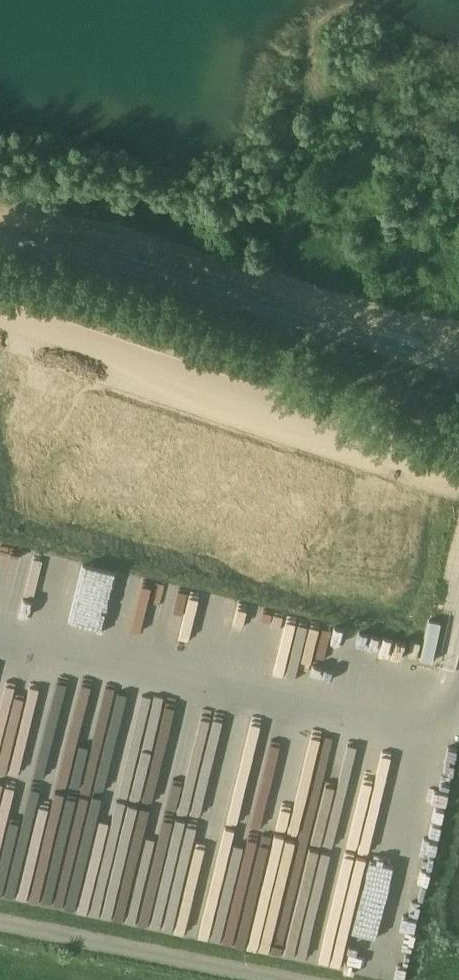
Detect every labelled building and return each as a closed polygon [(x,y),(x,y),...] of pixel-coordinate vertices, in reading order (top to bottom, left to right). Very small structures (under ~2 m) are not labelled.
[(426,618),(418,656),(431,659),(438,621),(426,618)] [(180,892),(195,895),(233,710),(224,709),(217,744),(200,741),(195,767),(186,765),(199,705),(187,702),(165,808),(176,810),(177,804),(185,805),(175,853),(159,850),(151,888),(134,884),(126,920),(154,925),(154,926),(181,932),(186,907),(177,905),(180,892)]
